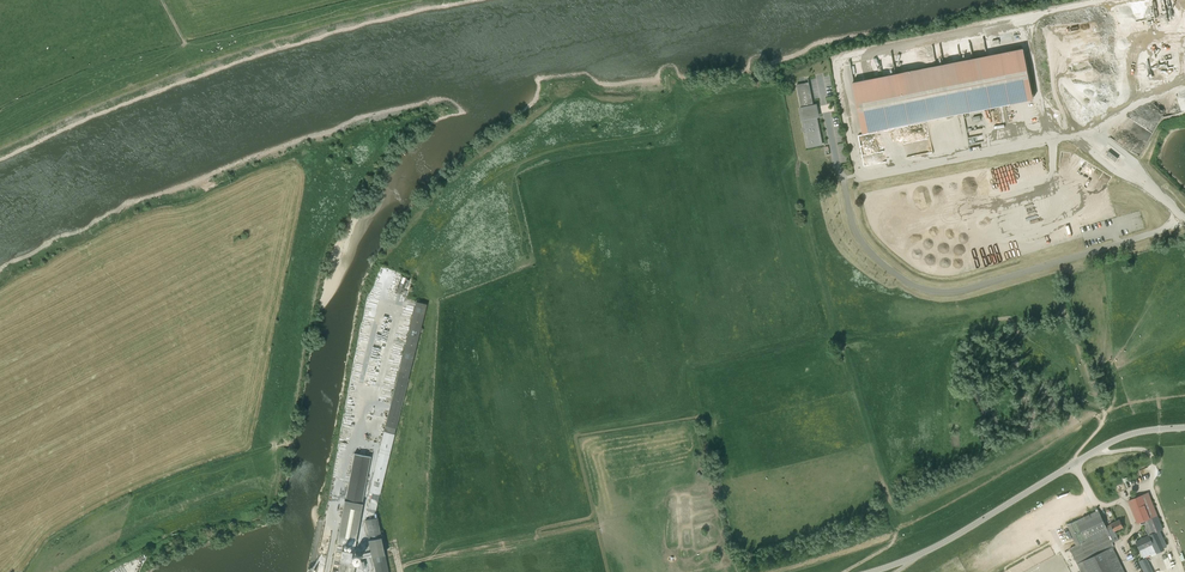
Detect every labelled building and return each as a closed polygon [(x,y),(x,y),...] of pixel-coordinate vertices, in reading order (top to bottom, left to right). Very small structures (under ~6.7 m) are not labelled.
[(853,82),(863,133),(1033,99),(1023,48),(853,82)] [(808,82),(797,84),(803,115),(807,115),(807,117),(801,118),(807,148),(823,145),(817,115),(818,115),(816,104),(813,104),(808,82)] [(1107,155),(1115,161),(1118,158),(1109,152),(1107,155)] [(1005,172),(1004,165),(987,169),(989,177),(998,175),(997,170),(1002,169),(1003,172),(1005,172)] [(958,254),(953,255),(955,264),(951,265),(953,273),(966,270),(964,262),(960,263),(958,254)] [(427,304),(416,301),(411,320),(394,391),(385,425),(384,430),(369,492),(372,493),(368,508),(376,510),(384,479),(395,432),(396,428),(408,378),(424,314),(427,304)] [(345,547),(346,543),(350,544),(355,545),(356,539),(363,503),(371,456),(354,453),(337,544),(332,571),(354,571),(355,564),(352,563),(352,562),(340,560),(342,547),(345,547)] [(1148,493),(1129,501),(1137,522),(1142,520),(1148,535),(1136,541),(1140,550),(1146,547),(1150,555),(1156,552),(1156,553),(1165,549),(1157,532),(1162,529),(1148,493)] [(1067,525),(1076,545),(1069,548),(1081,571),(1124,571),(1111,543),(1119,539),(1114,530),(1123,526),(1120,519),(1106,526),(1099,510),(1067,525)] [(376,571),(389,571),(385,554),(377,517),(365,520),(370,541),(372,555),(376,571)] [(1138,560),(1144,571),(1153,571),(1145,556),(1138,560)]
